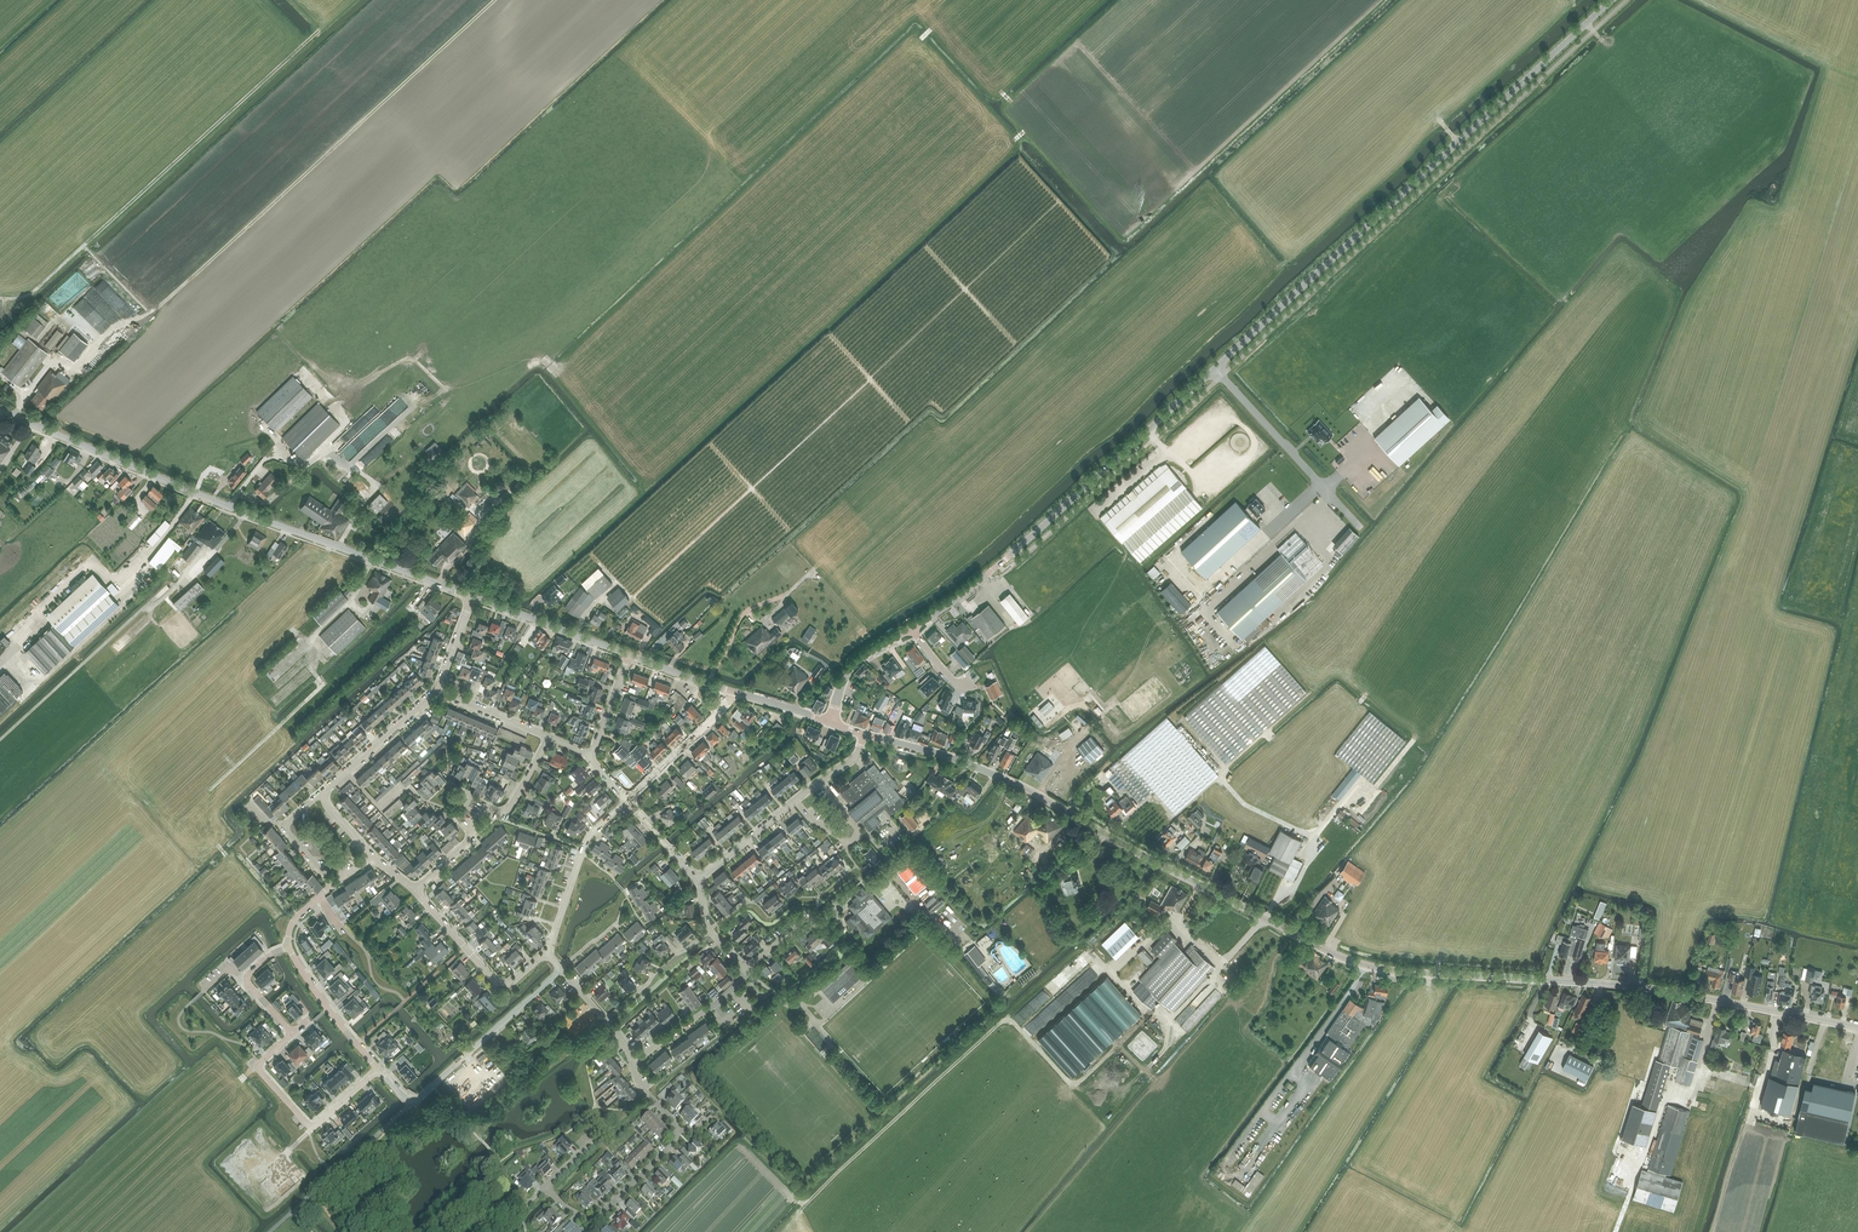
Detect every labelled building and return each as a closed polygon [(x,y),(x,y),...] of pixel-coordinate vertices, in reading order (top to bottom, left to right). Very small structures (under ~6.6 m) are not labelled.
[(99,303),(106,311),(111,307),(103,299),(99,303)] [(77,318),(82,309),(76,306),(71,314),(77,318)] [(33,316),(30,319),(23,328),(33,336),(43,324),(33,316)] [(46,343),(53,347),(64,330),(57,326),(46,343)] [(73,362),(88,343),(73,332),(63,344),(59,341),(55,347),(59,350),(73,362)] [(19,334),(12,343),(19,349),(1,372),(21,388),(49,354),(28,338),(27,339),(19,334)] [(100,359),(98,357),(100,355),(96,352),(83,364),(89,369),(100,359)] [(31,400),(43,409),(51,399),(53,401),(70,379),(59,370),(56,374),(51,370),(37,388),(39,390),(31,400)] [(276,432),(313,397),(292,376),(256,411),(276,432)] [(1399,464),(1443,424),(1419,397),(1374,438),(1399,464)] [(304,460),(340,425),(318,402),(282,438),(304,460)] [(377,445),(381,445),(385,442),(389,442),(395,437),(395,435),(390,430),(387,430),(395,422),(393,419),(392,420),(392,424),(388,424),(379,431),(379,434),(383,434),(383,435),(371,445),(368,441),(359,449),(359,454),(361,454),(371,446),(376,446),(377,445)] [(1314,425),(1307,431),(1317,442),(1323,437),(1326,441),(1333,434),(1319,419),(1314,424),(1314,425)] [(396,424),(392,427),(397,433),(401,430),(396,424)] [(13,439),(2,431),(0,433),(0,440),(3,442),(1,444),(0,443),(0,463),(10,450),(7,447),(13,439)] [(432,458),(442,450),(435,441),(425,450),(432,458)] [(41,453),(38,450),(39,448),(33,443),(24,456),(32,461),(35,463),(41,453)] [(82,458),(79,456),(80,453),(70,448),(63,460),(69,463),(71,460),(79,464),(82,458)] [(247,453),(240,460),(245,464),(251,457),(247,453)] [(95,475),(103,466),(97,460),(89,469),(88,471),(85,468),(81,473),(78,476),(78,475),(72,481),(82,491),(88,485),(83,480),(85,477),(88,474),(92,478),(95,475)] [(29,463),(24,470),(29,474),(31,472),(32,472),(35,467),(29,463)] [(18,473),(22,467),(17,464),(13,470),(18,473)] [(1158,468),(1157,467),(1098,519),(1120,543),(1137,562),(1199,508),(1183,488),(1163,465),(1158,468)] [(48,466),(42,473),(47,478),(54,471),(48,466)] [(452,486),(466,474),(459,466),(450,474),(451,476),(447,479),(452,486)] [(100,479),(102,477),(106,480),(107,478),(112,482),(119,474),(115,470),(114,471),(110,467),(104,473),(101,471),(96,476),(100,479)] [(233,488),(240,479),(239,479),(246,472),(241,468),(235,476),(234,474),(228,481),(230,482),(229,484),(233,488)] [(271,472),(266,477),(262,482),(260,481),(256,486),(257,488),(255,491),(263,498),(269,491),(274,484),(279,479),(271,472)] [(119,482),(118,482),(117,484),(120,487),(121,488),(119,490),(117,492),(120,495),(124,499),(130,492),(132,490),(128,486),(132,481),(125,475),(119,482)] [(112,489),(117,484),(118,482),(119,482),(116,480),(110,486),(112,489)] [(454,494),(469,508),(471,505),(470,503),(472,502),(473,503),(479,497),(476,494),(474,492),(475,490),(466,481),(454,494)] [(155,502),(158,499),(163,494),(153,485),(148,491),(149,492),(147,495),(146,494),(141,500),(151,509),(156,503),(155,502)] [(486,492),(477,501),(483,508),(492,499),(486,492)] [(380,493),(373,499),(368,505),(376,513),(388,501),(380,493)] [(336,539),(349,520),(348,519),(344,516),(345,516),(344,515),(351,506),(338,498),(330,509),(309,495),(299,509),(321,524),(318,527),(336,539)] [(1235,501),(1181,551),(1206,578),(1260,528),(1252,519),(1256,515),(1257,516),(1265,508),(1256,498),(1255,499),(1254,498),(1250,501),(1251,502),(1247,505),(1248,506),(1244,510),(1235,501)] [(190,533),(192,534),(193,533),(205,518),(190,506),(179,521),(182,524),(182,525),(191,532),(190,533)] [(102,510),(98,513),(102,518),(106,516),(102,510)] [(472,526),(477,519),(469,512),(455,527),(464,535),(473,526),(472,526)] [(132,531),(142,519),(137,514),(126,526),(132,531)] [(154,542),(172,521),(166,516),(148,537),(154,542)] [(213,549),(226,532),(209,519),(197,535),(194,533),(190,538),(193,540),(181,556),(190,562),(201,547),(202,547),(204,543),(207,545),(208,545),(213,549)] [(449,563),(466,545),(444,523),(435,533),(441,538),(444,542),(437,549),(436,548),(428,558),(435,565),(443,557),(449,563)] [(1352,524),(1334,542),(1343,551),(1361,534),(1352,524)] [(256,530),(247,544),(259,551),(267,537),(256,530)] [(1295,532),(1277,548),(1281,553),(1306,580),(1324,564),(1295,532)] [(179,544),(169,536),(148,562),(159,570),(179,544)] [(142,542),(149,547),(153,542),(146,537),(142,542)] [(281,541),(275,550),(271,547),(266,555),(271,558),(274,554),(280,558),(288,546),(281,541)] [(1260,549),(1253,555),(1256,558),(1262,552),(1260,549)] [(1281,553),(1217,611),(1242,638),(1306,580),(1281,553)] [(225,561),(218,554),(204,570),(210,576),(225,561)] [(1156,562),(1148,570),(1154,576),(1162,569),(1156,562)] [(386,609),(390,602),(382,597),(392,580),(375,571),(366,586),(371,589),(370,590),(373,591),(368,600),(386,609)] [(119,605),(117,602),(109,594),(111,592),(93,573),(46,616),(64,635),(74,646),(119,605)] [(563,574),(555,580),(560,585),(567,579),(563,574)] [(565,607),(578,618),(586,608),(587,608),(595,598),(612,583),(603,574),(587,589),(586,588),(585,591),(580,587),(565,607)] [(197,580),(173,604),(180,611),(195,597),(205,588),(197,580)] [(1173,583),(1166,589),(1169,592),(1176,585),(1173,583)] [(47,598),(59,588),(55,584),(44,594),(47,598)] [(544,600),(550,607),(559,598),(560,597),(556,593),(559,591),(554,585),(541,596),(542,597),(542,598),(544,600)] [(618,609),(629,599),(618,587),(607,597),(618,609)] [(1172,593),(1177,597),(1182,592),(1177,587),(1172,593)] [(347,597),(353,592),(349,588),(344,593),(347,597)] [(313,616),(321,625),(349,599),(340,590),(313,616)] [(1009,593),(999,601),(1013,618),(1019,624),(1028,617),(1009,593)] [(425,606),(434,614),(441,605),(431,597),(427,602),(423,600),(417,607),(422,610),(425,606)] [(634,601),(631,605),(638,609),(640,605),(634,601)] [(778,625),(784,619),(790,614),(791,615),(798,609),(792,601),(785,608),(784,607),(772,618),(778,625)] [(1004,625),(987,605),(972,617),(970,615),(965,619),(975,630),(978,627),(988,639),(1004,625)] [(319,636),(336,654),(337,655),(366,627),(348,608),(319,636)] [(590,620),(599,625),(603,619),(604,620),(607,614),(601,611),(598,615),(594,613),(590,620)] [(649,617),(646,621),(653,626),(656,622),(649,617)] [(626,631),(641,640),(648,627),(632,618),(626,631)] [(689,624),(685,619),(679,624),(683,629),(689,624)] [(488,631),(497,634),(496,635),(499,636),(501,631),(505,621),(502,620),(500,625),(492,621),(488,631)] [(509,623),(505,621),(501,631),(505,632),(502,639),(503,639),(506,641),(507,640),(509,636),(513,637),(516,628),(508,625),(509,623)] [(473,630),(472,633),(482,637),(483,638),(485,634),(488,625),(479,622),(476,630),(473,630)] [(965,639),(971,633),(962,622),(956,628),(953,624),(946,630),(953,637),(952,638),(955,641),(962,635),(965,639)] [(810,625),(801,639),(807,643),(816,629),(810,625)] [(73,647),(53,626),(24,653),(44,674),(73,647)] [(765,630),(761,626),(744,641),(749,646),(748,648),(750,651),(753,650),(758,655),(781,634),(777,629),(775,631),(774,629),(770,633),(766,629),(765,630)] [(940,634),(934,628),(925,637),(930,641),(931,640),(934,644),(942,636),(940,634)] [(543,649),(550,639),(544,635),(545,634),(538,629),(533,638),(531,641),(536,644),(537,641),(539,642),(537,645),(543,649)] [(677,631),(673,634),(666,639),(672,646),(679,640),(683,636),(682,635),(683,634),(681,632),(679,633),(677,631)] [(696,641),(703,634),(699,631),(692,637),(696,641)] [(482,637),(472,633),(471,637),(473,637),(469,646),(474,648),(479,650),(482,641),(483,638),(482,637)] [(569,652),(573,642),(557,636),(551,650),(555,652),(556,647),(569,652)] [(678,652),(684,646),(681,642),(685,639),(683,636),(679,640),(672,646),(678,652)] [(433,637),(431,644),(440,648),(442,641),(433,637)] [(437,654),(440,648),(431,644),(428,651),(437,654)] [(1184,717),(1226,763),(1306,692),(1265,645),(1184,717)] [(907,655),(906,655),(911,662),(908,664),(917,677),(924,672),(921,669),(920,667),(926,663),(914,646),(906,652),(908,654),(907,655)] [(958,651),(968,662),(973,658),(963,646),(958,651)] [(483,651),(479,650),(474,648),(471,657),(480,660),(483,651)] [(963,667),(968,662),(956,649),(950,653),(963,667)] [(434,661),(437,654),(428,651),(425,658),(434,661)] [(571,657),(568,666),(581,671),(587,655),(579,652),(576,659),(571,657)] [(569,659),(563,656),(557,664),(562,668),(569,659)] [(889,659),(887,660),(896,673),(902,669),(893,656),(892,656),(889,659),(888,659),(889,659)] [(785,663),(788,666),(793,660),(789,657),(785,663)] [(434,661),(425,658),(424,662),(416,658),(414,658),(413,661),(415,662),(432,668),(434,661)] [(598,669),(601,661),(594,658),(591,666),(588,665),(587,669),(591,671),(593,667),(598,669)] [(466,661),(461,659),(459,665),(462,667),(458,675),(467,679),(468,677),(471,670),(464,667),(466,661)] [(881,664),(881,665),(887,672),(884,674),(890,682),(893,680),(891,677),(896,673),(887,660),(885,662),(885,661),(885,662),(881,664)] [(604,671),(602,675),(600,680),(604,682),(608,672),(606,672),(609,664),(601,661),(598,669),(604,671)] [(429,675),(432,668),(415,662),(414,664),(418,666),(422,667),(421,671),(419,670),(418,673),(420,676),(425,677),(426,674),(429,675)] [(855,673),(860,678),(864,673),(873,681),(875,680),(879,684),(883,680),(864,663),(855,673)] [(819,664),(812,674),(818,678),(825,668),(819,664)] [(797,694),(809,678),(806,675),(806,674),(794,665),(781,682),(797,694)] [(481,680),(485,670),(481,669),(480,671),(472,668),(471,670),(468,677),(476,680),(477,678),(481,680)] [(498,689),(497,691),(490,689),(494,680),(486,676),(488,671),(485,670),(481,680),(484,681),(482,685),(488,688),(484,697),(493,700),(494,698),(497,699),(501,690),(498,689)] [(413,671),(408,676),(410,679),(416,686),(419,684),(419,685),(422,683),(421,682),(422,681),(413,671)] [(631,681),(635,682),(634,687),(637,688),(638,686),(639,684),(642,675),(634,672),(631,681)] [(642,675),(639,684),(641,685),(646,686),(649,678),(642,675)] [(580,677),(576,684),(586,688),(587,685),(592,686),(594,682),(588,680),(580,677)] [(935,679),(932,677),(929,679),(927,677),(920,683),(923,685),(921,687),(928,694),(929,693),(930,694),(933,691),(932,690),(936,687),(939,684),(935,679)] [(410,679),(405,684),(411,691),(416,686),(410,679)] [(653,689),(657,691),(655,697),(658,698),(659,695),(660,692),(664,683),(656,680),(653,689)] [(505,681),(501,690),(497,699),(500,701),(502,697),(511,700),(512,698),(513,695),(514,691),(506,688),(508,683),(508,682),(508,681),(507,682),(505,681)] [(986,686),(985,686),(991,699),(992,699),(1000,695),(997,688),(1000,687),(997,681),(986,686)] [(664,683),(660,692),(668,695),(671,686),(664,683)] [(406,696),(411,691),(405,684),(399,689),(406,696)] [(602,689),(593,685),(589,697),(598,700),(602,689)] [(826,702),(825,702),(829,695),(829,696),(833,689),(833,688),(828,685),(825,691),(823,690),(821,695),(819,694),(818,698),(817,698),(811,709),(820,713),(826,702)] [(406,696),(399,689),(394,694),(400,701),(406,696)] [(953,695),(944,691),(938,704),(943,706),(941,710),(948,714),(952,705),(949,703),(953,695)] [(523,693),(521,698),(513,695),(512,698),(511,700),(508,707),(516,710),(520,703),(523,704),(527,695),(523,693)] [(580,705),(581,702),(582,702),(587,703),(586,706),(583,705),(581,710),(580,709),(579,713),(586,716),(586,717),(590,719),(590,717),(592,718),(593,712),(595,713),(596,710),(594,710),(596,706),(588,703),(589,700),(583,698),(582,699),(580,698),(581,696),(576,694),(576,696),(568,693),(568,694),(565,693),(564,697),(566,698),(566,699),(580,705)] [(400,701),(394,694),(391,696),(389,694),(386,696),(395,706),(400,701)] [(360,698),(361,700),(363,703),(363,702),(364,704),(369,699),(368,698),(366,695),(365,695),(362,698),(361,697),(360,698)] [(536,705),(538,702),(538,701),(530,697),(530,696),(527,695),(523,704),(526,706),(534,710),(536,705)] [(395,706),(386,696),(384,699),(386,701),(383,703),(389,711),(395,706)] [(636,701),(626,697),(624,702),(625,703),(624,706),(623,705),(622,706),(621,706),(620,708),(621,708),(621,709),(623,710),(631,714),(636,701)] [(1046,712),(1055,703),(1050,697),(1040,706),(1046,712)] [(639,698),(637,702),(636,705),(647,709),(647,708),(653,710),(655,704),(639,698)] [(682,706),(688,701),(685,698),(679,704),(682,706)] [(957,706),(954,712),(958,714),(963,714),(963,710),(976,711),(976,709),(978,709),(978,704),(976,703),(976,701),(972,701),(972,700),(968,700),(963,700),(963,707),(961,707),(957,706)] [(383,703),(381,701),(375,706),(384,715),(389,711),(383,703)] [(552,701),(550,705),(546,714),(549,716),(547,721),(556,724),(559,715),(551,712),(553,706),(554,703),(552,701)] [(546,714),(550,705),(547,703),(544,709),(540,707),(542,705),(541,703),(538,702),(536,705),(534,710),(532,715),(541,718),(542,715),(545,716),(546,714)] [(871,715),(870,715),(865,713),(867,707),(859,703),(852,721),(861,725),(861,724),(866,726),(871,715)] [(679,714),(674,718),(680,725),(685,720),(688,717),(690,716),(697,709),(691,704),(685,710),(688,714),(683,718),(679,714)] [(357,707),(355,705),(348,712),(350,714),(357,707)] [(739,716),(741,717),(747,710),(741,705),(732,715),(737,719),(739,716)] [(872,712),(877,714),(880,707),(875,705),(872,712)] [(384,715),(375,706),(373,707),(376,710),(372,713),(379,720),(384,715)] [(449,724),(455,710),(448,707),(444,716),(448,718),(446,723),(449,724)] [(697,709),(690,716),(695,721),(702,715),(697,709)] [(458,722),(462,713),(455,710),(449,724),(451,726),(454,720),(458,722)] [(741,717),(742,718),(744,720),(743,720),(745,722),(746,721),(749,723),(756,715),(751,711),(750,712),(747,710),(741,717)] [(1035,710),(1031,713),(1040,724),(1044,722),(1035,710)] [(920,711),(914,718),(918,722),(924,714),(920,711)] [(353,717),(350,714),(348,712),(342,717),(340,714),(338,715),(341,718),(343,721),(348,716),(351,719),(353,717)] [(995,718),(992,717),(993,714),(986,712),(983,723),(992,727),(995,718)] [(379,720),(372,713),(367,718),(373,725),(379,720)] [(462,730),(468,716),(462,713),(458,722),(462,723),(460,729),(458,733),(461,734),(462,730)] [(1353,768),(1331,795),(1339,801),(1361,774),(1368,780),(1372,783),(1406,741),(1382,721),(1381,722),(1369,713),(1336,753),(1338,754),(1337,755),(1346,762),(1346,761),(1353,768)] [(762,715),(758,720),(763,724),(769,717),(766,714),(764,717),(762,715)] [(472,728),(475,719),(468,716),(462,730),(465,732),(468,726),(472,728)] [(573,716),(568,722),(574,724),(572,731),(576,732),(585,736),(589,725),(587,725),(588,722),(573,716)] [(631,721),(619,716),(615,729),(615,731),(621,733),(621,732),(627,734),(631,722),(642,726),(644,722),(632,718),(631,721)] [(741,731),(745,725),(740,721),(742,718),(741,717),(739,716),(737,719),(733,723),(740,729),(740,730),(741,731)] [(871,727),(880,731),(884,719),(875,716),(874,719),(871,727)] [(891,734),(896,725),(895,724),(896,723),(894,722),(896,719),(890,716),(883,730),(891,734)] [(1218,775),(1216,772),(1221,768),(1209,756),(1212,753),(1207,747),(1205,750),(1182,725),(1177,729),(1167,717),(1104,773),(1120,791),(1124,787),(1140,804),(1154,791),(1175,814),(1218,775)] [(332,720),(335,724),(337,726),(343,721),(341,718),(338,721),(335,718),(332,720)] [(368,730),(373,725),(367,718),(360,725),(364,730),(366,728),(368,730)] [(903,737),(910,722),(902,718),(895,733),(903,737)] [(421,724),(427,731),(433,726),(426,719),(421,724)] [(476,736),(482,722),(475,719),(472,728),(476,729),(474,735),(476,736)] [(486,734),(489,725),(482,722),(476,736),(479,737),(481,732),(486,734)] [(673,731),(665,722),(663,724),(677,739),(683,734),(681,732),(682,730),(679,727),(677,728),(677,727),(673,731)] [(740,735),(734,729),(731,732),(729,729),(728,730),(722,723),(717,729),(723,736),(726,732),(734,740),(740,735)] [(429,734),(427,731),(421,724),(416,729),(422,736),(424,738),(429,734)] [(677,739),(663,724),(660,727),(668,735),(665,738),(672,744),(677,739)] [(806,732),(805,733),(806,733),(817,738),(815,743),(819,744),(822,737),(819,736),(821,730),(821,729),(817,728),(816,727),(816,728),(814,726),(813,726),(810,725),(809,724),(809,725),(809,726),(807,725),(806,729),(807,730),(806,732)] [(1070,724),(1060,730),(1064,737),(1074,730),(1070,724)] [(362,731),(364,730),(360,725),(357,727),(352,731),(361,741),(366,736),(362,731)] [(489,725),(486,734),(490,735),(488,741),(490,743),(496,728),(489,725)] [(917,742),(921,732),(910,728),(905,738),(917,742)] [(419,738),(422,736),(416,729),(410,734),(416,741),(419,744),(422,741),(419,738)] [(935,729),(933,734),(930,742),(943,747),(948,736),(941,733),(942,732),(935,729)] [(356,746),(361,741),(352,731),(346,736),(349,739),(356,746)] [(749,736),(744,731),(739,736),(744,741),(749,736)] [(970,734),(967,740),(971,742),(970,744),(977,748),(981,741),(984,743),(990,733),(986,731),(983,737),(976,733),(974,736),(970,734)] [(1013,731),(1009,739),(1004,746),(1011,750),(1019,735),(1013,731)] [(930,732),(928,735),(922,733),(921,736),(920,736),(918,742),(926,745),(927,746),(932,733),(930,732)] [(326,735),(324,733),(318,739),(320,741),(326,735)] [(713,733),(707,738),(713,744),(719,739),(713,733)] [(411,746),(416,741),(410,734),(405,739),(411,746)] [(825,738),(822,745),(826,747),(826,746),(834,749),(834,750),(835,749),(836,746),(837,746),(839,741),(838,741),(839,738),(840,737),(839,737),(835,735),(834,735),(832,734),(831,734),(829,740),(825,738)] [(1091,735),(1077,748),(1089,763),(1104,750),(1091,735)] [(1004,746),(1009,739),(1004,736),(1000,744),(1004,746)] [(350,751),(356,746),(349,739),(344,744),(350,751)] [(317,740),(310,747),(313,749),(319,743),(317,740)] [(394,745),(400,752),(403,755),(408,750),(399,740),(394,745)] [(654,741),(652,742),(662,754),(668,748),(662,741),(658,745),(654,741)] [(703,741),(697,746),(708,757),(708,758),(709,757),(710,756),(706,751),(710,748),(703,741)] [(632,749),(637,745),(636,744),(634,746),(629,742),(624,747),(622,744),(615,751),(628,764),(629,763),(638,754),(636,752),(635,752),(632,749)] [(652,742),(649,745),(651,748),(652,747),(654,749),(650,752),(657,759),(662,754),(652,742)] [(727,746),(732,752),(738,746),(734,742),(732,745),(730,743),(727,746)] [(345,756),(350,751),(344,744),(341,746),(339,743),(336,746),(339,749),(345,756)] [(994,761),(999,751),(1001,746),(995,743),(993,747),(991,746),(988,753),(990,753),(987,758),(994,761)] [(523,745),(521,744),(518,750),(518,752),(525,755),(529,757),(532,751),(525,748),(526,746),(523,745)] [(395,757),(400,752),(394,745),(389,750),(395,757)] [(645,755),(647,753),(644,749),(641,746),(637,745),(632,749),(635,752),(636,752),(638,754),(629,763),(633,767),(638,762),(645,770),(646,769),(649,766),(652,763),(645,755)] [(345,756),(339,749),(336,746),(329,752),(332,755),(334,757),(335,756),(339,761),(345,756)] [(708,757),(697,746),(692,752),(698,759),(701,756),(705,760),(707,758),(708,757)] [(514,748),(512,753),(511,755),(518,758),(523,760),(525,755),(518,752),(518,750),(514,748)] [(390,762),(395,757),(389,750),(383,755),(390,762)] [(1015,755),(1010,752),(1007,750),(1004,754),(999,764),(1007,767),(1009,762),(1010,763),(1015,755)] [(516,764),(518,758),(511,755),(512,753),(507,751),(504,759),(516,764)] [(1030,761),(1024,770),(1041,782),(1054,764),(1036,751),(1030,761)] [(567,758),(554,752),(550,763),(563,768),(567,758)] [(714,755),(719,761),(722,758),(716,753),(714,755)] [(795,754),(789,758),(794,764),(799,760),(795,754)] [(322,755),(320,757),(332,772),(338,766),(332,759),(333,759),(330,755),(326,759),(322,755)] [(384,767),(390,762),(383,755),(378,760),(384,767)] [(332,772),(320,757),(317,760),(321,764),(322,764),(324,766),(321,770),(324,774),(326,777),(332,772)] [(817,767),(809,757),(802,763),(804,765),(800,769),(805,775),(811,771),(812,772),(817,767)] [(418,759),(412,765),(414,767),(420,761),(418,759)] [(459,778),(462,774),(465,767),(464,766),(466,762),(461,759),(456,767),(455,766),(452,771),(455,773),(454,775),(459,778)] [(501,766),(505,768),(506,768),(507,766),(513,769),(514,769),(516,770),(518,768),(515,766),(516,764),(504,759),(501,766)] [(703,764),(699,759),(696,762),(706,772),(709,769),(704,763),(703,764)] [(379,772),(384,767),(378,760),(373,765),(379,772)] [(695,768),(688,760),(684,763),(685,764),(679,770),(686,777),(695,768)] [(462,774),(467,776),(473,765),(466,762),(464,766),(465,767),(462,774)] [(580,764),(573,771),(570,773),(575,779),(573,780),(576,783),(588,773),(580,764)] [(883,775),(874,764),(867,770),(866,769),(865,770),(866,771),(855,780),(856,781),(841,793),(853,807),(849,810),(857,821),(859,819),(869,832),(881,822),(875,815),(884,808),(890,815),(892,813),(892,814),(906,803),(894,788),(897,785),(887,772),(883,775)] [(373,777),(379,772),(373,765),(367,770),(373,777)] [(467,776),(472,779),(476,773),(478,774),(478,773),(480,769),(473,765),(467,776)] [(318,779),(308,769),(306,766),(304,767),(307,770),(310,774),(306,778),(308,780),(312,785),(318,779)] [(518,771),(516,770),(514,769),(513,769),(507,766),(506,768),(505,768),(503,773),(508,775),(509,774),(516,777),(518,771)] [(699,766),(696,769),(696,770),(697,771),(695,773),(699,777),(704,772),(699,766)] [(324,774),(321,770),(318,767),(314,771),(310,767),(308,769),(318,779),(324,774)] [(421,770),(420,769),(418,767),(412,773),(414,774),(415,776),(421,770)] [(794,782),(799,777),(794,771),(790,774),(786,768),(784,769),(794,782)] [(439,769),(434,773),(435,773),(433,775),(438,780),(442,784),(446,780),(441,774),(442,773),(439,769)] [(794,782),(784,769),(780,772),(783,775),(780,777),(783,780),(788,786),(794,782)] [(368,782),(373,777),(367,770),(362,775),(368,782)] [(435,773),(434,773),(431,770),(425,775),(434,784),(438,780),(433,775),(435,773)] [(302,786),(308,780),(306,778),(302,773),(298,777),(294,773),(292,774),(302,786)] [(470,783),(475,786),(479,780),(481,781),(481,780),(483,776),(478,773),(478,774),(476,773),(472,779),(470,783)] [(938,790),(946,777),(944,776),(944,777),(939,773),(936,778),(931,774),(926,781),(932,785),(932,786),(938,790)] [(294,780),(290,784),(296,791),(302,786),(292,774),(291,776),(294,780)] [(362,787),(368,782),(362,775),(356,780),(362,787)] [(388,782),(391,785),(392,787),(398,782),(396,780),(391,775),(388,778),(390,781),(388,782)] [(434,784),(425,775),(419,780),(423,784),(424,783),(429,788),(434,784)] [(534,786),(539,789),(539,790),(545,793),(551,783),(553,784),(556,779),(548,775),(545,779),(541,777),(539,781),(537,780),(534,786)] [(680,779),(677,775),(672,779),(674,781),(671,784),(668,780),(661,786),(663,788),(659,792),(666,799),(670,795),(667,792),(673,786),(676,783),(681,788),(684,785),(679,780),(680,779)] [(405,788),(410,783),(412,782),(407,777),(401,783),(405,788)] [(948,779),(946,777),(938,790),(945,794),(946,793),(951,797),(956,790),(950,786),(953,782),(948,779)] [(965,783),(958,792),(963,795),(967,790),(975,797),(982,789),(968,779),(965,783)] [(486,783),(481,780),(481,781),(479,780),(475,786),(473,790),(479,794),(479,793),(482,794),(483,792),(485,789),(484,788),(486,783)] [(583,784),(575,790),(574,791),(579,796),(580,794),(582,796),(587,792),(590,795),(597,789),(597,790),(602,786),(598,782),(597,783),(594,780),(586,786),(583,784)] [(782,791),(788,786),(783,780),(777,785),(782,791)] [(355,787),(350,781),(347,785),(352,790),(355,787)] [(423,784),(418,788),(416,790),(419,794),(420,793),(424,798),(427,795),(428,796),(433,792),(429,788),(424,783),(423,784)] [(282,784),(281,785),(290,796),(296,791),(290,784),(286,788),(282,784)] [(490,798),(496,787),(490,784),(487,788),(486,787),(485,789),(483,792),(486,794),(485,795),(490,798)] [(285,801),(290,796),(281,785),(279,787),(283,791),(279,795),(280,797),(283,799),(285,801)] [(777,796),(782,791),(777,785),(772,789),(777,796)] [(712,786),(704,794),(708,798),(716,790),(712,786)] [(350,792),(345,787),(339,792),(344,798),(347,795),(350,792)] [(501,796),(502,794),(503,791),(496,787),(490,798),(496,801),(500,795),(501,796)] [(565,791),(568,795),(573,791),(570,787),(565,791)] [(757,790),(756,791),(766,804),(772,800),(767,793),(763,796),(757,790)] [(766,804),(756,791),(753,794),(758,800),(755,803),(761,809),(766,804)] [(344,798),(340,802),(345,807),(357,796),(355,793),(350,798),(347,795),(344,798)] [(611,800),(606,793),(597,801),(602,808),(611,800)] [(1108,807),(1106,809),(1113,817),(1124,808),(1129,814),(1136,807),(1134,805),(1136,803),(1133,800),(1131,801),(1126,795),(1118,802),(1116,800),(1115,801),(1113,799),(1112,798),(1107,803),(1107,805),(1108,807)] [(350,812),(357,806),(354,803),(360,798),(357,796),(345,807),(350,812)] [(283,799),(280,797),(276,800),(275,799),(273,800),(283,811),(289,806),(285,801),(283,799)] [(402,805),(406,810),(407,809),(408,811),(414,806),(417,803),(413,798),(408,803),(406,801),(403,804),(402,805)] [(537,798),(535,802),(533,806),(529,804),(523,815),(527,817),(529,814),(535,817),(537,812),(540,814),(544,806),(546,807),(548,804),(537,798)] [(277,817),(283,811),(273,800),(272,802),(275,806),(271,810),(272,811),(275,814),(277,817)] [(755,814),(761,809),(755,803),(750,807),(755,814)] [(355,818),(367,807),(365,804),(359,809),(357,806),(350,812),(355,818)] [(587,804),(581,809),(587,816),(593,811),(587,804)] [(567,805),(562,815),(566,818),(571,808),(567,805)] [(688,815),(694,809),(689,805),(683,810),(688,815)] [(403,813),(408,819),(418,810),(414,806),(408,811),(407,809),(406,810),(403,813)] [(360,823),(367,817),(364,814),(369,809),(367,807),(355,818),(360,823)] [(749,818),(755,814),(750,807),(744,812),(749,818)] [(552,808),(551,811),(544,823),(553,828),(555,823),(558,824),(562,817),(556,814),(557,812),(556,810),(552,808)] [(678,817),(670,809),(662,817),(669,825),(678,817)] [(1200,820),(1204,815),(1198,809),(1193,813),(1192,812),(1187,817),(1198,828),(1203,823),(1200,820)] [(1357,827),(1360,824),(1348,815),(1341,809),(1337,814),(1343,820),(1344,819),(1346,820),(1347,819),(1357,827)] [(416,820),(422,814),(418,810),(408,819),(413,824),(417,821),(416,820)] [(378,811),(375,815),(369,820),(367,817),(360,823),(365,829),(377,817),(378,818),(381,814),(378,811)] [(423,821),(429,816),(425,811),(422,814),(416,820),(417,821),(421,826),(425,823),(423,821)] [(1056,823),(1057,822),(1045,811),(1035,822),(1028,816),(1014,832),(1026,843),(1027,841),(1029,839),(1035,832),(1047,842),(1048,842),(1061,827),(1056,823)] [(433,812),(429,816),(423,821),(425,823),(429,827),(432,824),(431,822),(437,817),(433,812)] [(586,819),(580,812),(576,815),(579,819),(575,823),(571,821),(566,830),(575,835),(586,825),(583,822),(586,819)] [(729,815),(739,827),(745,822),(739,815),(734,819),(733,817),(734,817),(731,813),(729,815)] [(906,824),(911,820),(906,813),(901,818),(906,824)] [(440,814),(437,817),(431,822),(432,824),(437,828),(440,825),(439,823),(445,818),(440,814)] [(733,832),(739,827),(729,815),(726,817),(729,820),(730,820),(731,821),(727,825),(733,832)] [(705,816),(701,820),(707,828),(712,824),(705,816)] [(798,817),(792,822),(803,836),(806,839),(809,838),(800,827),(803,824),(806,827),(808,825),(803,819),(801,821),(798,817)] [(445,834),(454,826),(448,819),(444,823),(446,825),(445,826),(444,825),(440,828),(445,834)] [(372,837),(379,831),(376,828),(382,823),(379,820),(367,831),(372,837)] [(707,828),(701,820),(697,823),(704,831),(707,828)] [(917,827),(911,820),(906,824),(912,831),(917,827)] [(1178,822),(1177,823),(1174,820),(1170,825),(1169,824),(1168,825),(1156,837),(1167,847),(1176,837),(1174,834),(1181,826),(1180,826),(1181,825),(1178,822)] [(622,830),(628,835),(626,837),(628,840),(639,830),(636,827),(635,828),(631,822),(622,830)] [(803,836),(792,822),(786,827),(792,833),(795,831),(801,838),(803,836)] [(733,832),(727,825),(723,828),(722,827),(722,826),(719,823),(717,824),(727,836),(733,832)] [(721,841),(727,836),(717,824),(715,826),(717,830),(718,829),(719,831),(715,834),(721,841)] [(266,834),(269,838),(276,832),(271,826),(260,835),(262,837),(266,834)] [(452,840),(456,845),(459,842),(453,836),(458,831),(454,826),(445,834),(450,841),(452,840)] [(494,831),(503,842),(505,844),(507,842),(505,840),(506,839),(503,835),(506,832),(501,826),(494,831)] [(393,828),(389,831),(377,842),(382,848),(389,841),(386,839),(391,834),(395,830),(393,828)] [(377,842),(389,831),(387,829),(382,834),(379,831),(372,837),(377,842)] [(1303,863),(1293,857),(1302,840),(1281,829),(1269,852),(1276,856),(1269,869),(1293,881),(1303,863)] [(639,830),(628,840),(624,844),(626,847),(632,841),(638,847),(646,840),(641,834),(642,833),(639,830)] [(500,845),(503,842),(494,831),(488,837),(493,843),(496,841),(500,845)] [(523,847),(528,834),(519,831),(517,840),(521,841),(519,846),(523,847)] [(782,831),(776,836),(789,852),(791,850),(785,843),(788,840),(787,838),(787,837),(782,831)] [(269,846),(270,848),(281,838),(276,832),(269,838),(273,842),(269,846)] [(703,842),(709,849),(715,844),(705,832),(703,834),(705,837),(706,837),(707,839),(703,842)] [(410,843),(417,837),(415,834),(409,838),(407,840),(410,843)] [(533,845),(536,837),(528,834),(523,847),(527,849),(529,844),(533,845)] [(786,854),(789,852),(776,836),(770,840),(776,847),(779,844),(786,854)] [(490,846),(493,843),(488,837),(481,843),(483,845),(491,853),(494,850),(490,846)] [(276,846),(279,850),(280,850),(282,848),(287,844),(281,838),(270,848),(272,849),(276,846)] [(822,841),(824,843),(827,847),(831,844),(826,838),(822,841)] [(399,842),(397,839),(391,844),(389,841),(382,848),(387,853),(399,842)] [(404,842),(402,840),(400,841),(399,842),(387,853),(392,858),(399,852),(396,849),(404,842)] [(709,849),(703,842),(699,845),(698,844),(698,843),(696,840),(693,842),(703,854),(709,849)] [(775,847),(776,847),(770,840),(765,845),(770,851),(776,859),(778,857),(775,853),(778,850),(775,847)] [(598,856),(605,845),(601,842),(599,846),(595,844),(590,851),(598,856)] [(697,858),(703,854),(693,842),(691,844),(694,847),(696,848),(691,852),(697,858)] [(430,852),(435,859),(442,853),(433,843),(429,846),(433,850),(430,852)] [(827,847),(824,843),(819,846),(824,853),(829,849),(827,847)] [(548,844),(547,847),(546,847),(545,850),(561,856),(562,854),(561,853),(562,849),(548,844)] [(1033,849),(1027,844),(1022,850),(1028,855),(1033,849)] [(493,855),(491,853),(483,845),(477,851),(483,857),(486,855),(489,858),(493,855)] [(606,861),(609,857),(611,854),(607,852),(609,847),(605,845),(598,856),(606,861)] [(770,851),(765,845),(759,850),(768,860),(771,857),(774,861),(776,859),(770,851)] [(809,851),(804,845),(800,848),(805,854),(809,851)] [(1205,856),(1200,866),(1209,871),(1214,862),(1216,862),(1219,856),(1222,850),(1214,847),(1212,852),(1209,858),(1205,856)] [(287,854),(282,848),(280,850),(279,850),(275,854),(278,858),(274,862),(276,864),(287,854)] [(880,859),(871,848),(864,854),(873,865),(880,859)] [(1190,848),(1188,853),(1188,852),(1185,858),(1199,865),(1201,860),(1206,852),(1199,848),(1197,852),(1190,848)] [(634,849),(628,855),(638,864),(643,858),(634,849)] [(561,856),(545,850),(543,854),(545,855),(544,857),(558,862),(559,857),(560,858),(561,856)] [(435,859),(430,852),(427,855),(423,851),(420,854),(429,864),(435,859)] [(479,860),(483,857),(477,851),(470,857),(479,867),(483,864),(479,860)] [(1250,881),(1251,880),(1257,883),(1263,870),(1266,866),(1260,863),(1261,859),(1257,857),(1258,856),(1249,852),(1248,854),(1246,852),(1242,860),(1252,865),(1245,877),(1245,879),(1245,880),(1248,881),(1250,881)] [(422,870),(417,864),(413,867),(402,853),(393,860),(398,866),(400,865),(410,877),(414,873),(416,876),(422,870)] [(754,853),(749,858),(765,878),(766,876),(761,870),(763,868),(761,865),(759,867),(757,863),(760,860),(754,853)] [(281,862),(285,866),(292,860),(287,854),(276,864),(277,866),(281,862)] [(422,870),(429,864),(420,854),(416,857),(420,861),(417,864),(422,870)] [(612,869),(619,857),(615,854),(612,859),(609,857),(606,861),(604,864),(612,869)] [(832,862),(839,872),(845,867),(841,862),(843,860),(839,854),(836,856),(837,858),(832,862)] [(476,870),(479,867),(470,857),(464,862),(470,869),(473,866),(476,870)] [(556,866),(558,862),(544,857),(543,860),(547,861),(545,865),(557,869),(557,866),(556,866)] [(619,857),(612,869),(620,874),(624,866),(620,864),(623,860),(619,857)] [(765,878),(749,858),(743,863),(749,870),(752,867),(757,874),(759,872),(764,879),(765,878)] [(830,859),(825,863),(827,866),(832,873),(834,876),(839,872),(832,862),(830,859)] [(286,876),(297,866),(292,860),(285,866),(288,870),(284,874),(286,876)] [(1340,873),(1344,876),(1357,885),(1364,875),(1355,869),(1357,866),(1348,860),(1340,873)] [(466,872),(470,869),(464,862),(457,868),(467,878),(470,875),(466,872)] [(749,870),(743,863),(737,867),(750,883),(753,882),(746,872),(749,870)] [(827,877),(832,873),(827,866),(825,863),(819,868),(827,877)] [(814,870),(811,872),(820,884),(823,881),(823,880),(822,878),(824,877),(816,868),(814,865),(811,867),(814,870)] [(295,878),(302,872),(297,866),(286,876),(287,878),(289,877),(292,881),(295,878)] [(537,874),(549,878),(549,876),(548,876),(550,871),(535,866),(534,869),(538,870),(537,874)] [(772,869),(776,875),(775,875),(777,878),(781,874),(775,866),(772,869)] [(750,883),(737,867),(732,872),(737,879),(740,877),(747,886),(750,883)] [(791,867),(782,872),(784,875),(793,870),(791,867)] [(371,868),(364,873),(372,885),(374,884),(372,879),(376,876),(371,868)] [(463,881),(467,878),(457,868),(451,874),(457,880),(460,877),(463,881)] [(679,878),(670,868),(664,873),(673,884),(679,878)] [(811,872),(809,869),(803,873),(811,883),(810,883),(812,885),(813,884),(816,886),(817,886),(820,884),(811,872)] [(724,870),(719,875),(726,883),(729,881),(732,885),(734,882),(724,870)] [(1070,875),(1067,871),(1056,880),(1058,882),(1059,883),(1070,875)] [(307,878),(302,872),(295,878),(299,882),(295,886),(296,888),(303,882),(305,880),(307,878)] [(358,877),(363,885),(367,882),(370,886),(372,885),(364,873),(358,877)] [(811,883),(803,873),(798,878),(807,889),(808,890),(811,887),(811,886),(809,884),(810,883),(811,883)] [(312,874),(307,878),(305,880),(303,882),(306,886),(305,888),(306,890),(318,880),(312,874)] [(548,880),(549,878),(537,874),(535,877),(532,876),(531,879),(546,884),(547,880),(548,880)] [(1072,880),(1065,882),(1066,888),(1068,894),(1076,891),(1075,887),(1081,885),(1078,874),(1071,876),(1072,880)] [(720,887),(726,883),(719,875),(713,879),(717,883),(713,886),(714,887),(720,889),(721,890),(722,889),(720,887)] [(358,888),(363,885),(358,877),(351,881),(359,894),(361,892),(358,888)] [(791,878),(785,883),(794,894),(798,891),(797,889),(798,888),(796,885),(798,883),(794,877),(791,879),(791,878)] [(544,889),(546,884),(531,879),(530,882),(533,883),(532,886),(544,891),(545,889),(544,889)] [(323,886),(318,880),(306,890),(308,891),(312,888),(315,892),(323,886)] [(344,886),(346,889),(347,889),(350,894),(350,893),(354,891),(357,895),(359,894),(351,881),(344,886)] [(434,896),(439,901),(448,894),(445,890),(448,888),(443,883),(438,888),(440,891),(434,896)] [(794,894),(785,883),(780,887),(781,888),(778,890),(783,895),(785,894),(787,897),(789,895),(790,897),(794,894)] [(1146,909),(1158,915),(1162,909),(1165,910),(1167,907),(1173,911),(1173,910),(1177,912),(1188,894),(1171,885),(1168,890),(1160,905),(1151,900),(1146,909)] [(544,893),(544,891),(532,886),(531,890),(528,889),(527,892),(542,897),(543,893),(544,893)] [(632,898),(645,891),(643,887),(638,890),(636,886),(628,890),(632,898)] [(720,891),(721,890),(720,889),(714,887),(713,886),(712,888),(717,893),(714,896),(713,895),(711,898),(715,903),(724,896),(720,891)] [(886,910),(884,908),(882,905),(882,906),(870,892),(871,892),(870,892),(868,894),(862,887),(862,886),(854,893),(856,895),(852,899),(854,902),(849,906),(855,913),(846,921),(852,928),(855,926),(856,925),(862,931),(861,931),(862,931),(868,937),(868,938),(892,917),(891,917),(886,910)] [(352,897),(350,893),(350,894),(347,889),(346,889),(340,893),(348,905),(350,904),(347,900),(352,897)] [(378,893),(370,900),(375,906),(381,901),(387,908),(386,908),(384,910),(384,912),(387,915),(394,909),(393,909),(392,909),(401,901),(397,896),(396,897),(390,891),(388,893),(382,898),(378,893)] [(636,906),(639,905),(644,902),(642,898),(647,896),(645,891),(632,898),(636,906)] [(1344,895),(1337,891),(1333,897),(1340,901),(1344,895)] [(346,907),(348,905),(340,893),(333,898),(335,900),(337,903),(338,905),(343,902),(346,907)] [(452,904),(451,905),(454,908),(451,910),(451,912),(454,915),(455,915),(456,914),(456,915),(465,908),(462,904),(465,902),(462,899),(467,895),(465,893),(458,899),(455,902),(452,904)] [(525,901),(523,905),(534,908),(536,901),(530,899),(531,896),(523,893),(521,899),(525,901)] [(775,895),(770,899),(778,908),(783,904),(781,901),(783,899),(779,893),(776,895),(775,895)] [(458,899),(454,895),(451,897),(448,894),(439,901),(444,906),(450,901),(452,904),(455,902),(454,902),(458,899)] [(720,908),(732,898),(734,896),(732,894),(726,899),(724,896),(715,903),(720,908)] [(1330,903),(1331,903),(1332,901),(1325,896),(1313,914),(1312,915),(1313,915),(1319,919),(1321,920),(1329,908),(1327,907),(1330,903)] [(732,898),(720,908),(724,914),(733,907),(730,904),(734,901),(732,898)] [(772,912),(778,908),(770,899),(765,903),(765,904),(763,906),(767,912),(770,910),(772,912)] [(358,900),(352,904),(355,908),(360,904),(358,900)] [(647,900),(644,902),(639,905),(643,913),(656,906),(654,902),(649,904),(647,900)] [(687,900),(679,901),(680,906),(684,906),(686,916),(694,915),(692,903),(688,904),(687,900)] [(1601,901),(1595,917),(1600,919),(1606,903),(1601,901)] [(1339,909),(1331,903),(1330,903),(1327,907),(1329,908),(1321,920),(1324,922),(1323,922),(1324,922),(1328,925),(1329,926),(1329,925),(1337,913),(1339,909)] [(373,907),(376,912),(381,909),(378,904),(373,907)] [(468,905),(465,908),(456,915),(458,916),(457,917),(457,918),(460,921),(461,920),(463,919),(466,921),(467,920),(469,918),(470,919),(473,915),(473,916),(476,913),(468,905)] [(531,915),(534,908),(523,905),(522,909),(518,907),(516,914),(524,916),(525,913),(531,915)] [(399,911),(403,915),(400,917),(403,920),(406,918),(408,921),(405,924),(408,927),(415,921),(412,918),(416,915),(412,911),(411,912),(406,906),(399,911)] [(656,906),(643,913),(647,921),(655,917),(653,913),(658,910),(656,906)] [(478,920),(473,916),(473,915),(470,919),(469,918),(467,920),(470,923),(464,928),(469,933),(477,926),(475,923),(478,920)] [(732,935),(738,941),(747,933),(744,929),(752,922),(746,916),(737,924),(740,928),(732,935)] [(1147,933),(1155,920),(1149,916),(1141,929),(1147,933)] [(317,921),(309,926),(317,936),(324,931),(323,929),(329,925),(324,918),(318,922),(317,921)] [(631,927),(640,938),(644,935),(640,931),(643,928),(638,921),(631,927)] [(1102,944),(1116,959),(1139,936),(1125,922),(1102,944)] [(1613,930),(1599,922),(1594,933),(1603,938),(1609,937),(1613,930)] [(431,934),(422,924),(421,923),(415,929),(423,939),(420,942),(425,947),(431,942),(427,937),(431,934)] [(1573,924),(1569,938),(1572,939),(1568,954),(1575,956),(1575,957),(1579,958),(1579,957),(1581,957),(1589,929),(1584,927),(1584,925),(1580,923),(1580,926),(1573,924)] [(517,929),(520,932),(524,936),(527,934),(531,937),(538,930),(533,924),(528,929),(523,924),(517,929)] [(653,924),(648,928),(646,930),(648,933),(649,931),(650,933),(656,927),(653,924)] [(397,929),(403,935),(407,931),(401,925),(397,929)] [(683,944),(694,934),(685,925),(681,929),(682,930),(677,935),(680,938),(679,939),(683,944)] [(480,929),(477,926),(469,933),(474,938),(479,933),(482,936),(487,931),(483,927),(480,929)] [(637,941),(640,938),(631,927),(624,933),(629,940),(633,937),(637,941)] [(543,935),(538,930),(531,937),(528,939),(531,942),(530,943),(534,948),(540,943),(538,940),(543,935)] [(823,930),(822,932),(818,935),(816,932),(807,940),(810,943),(806,946),(811,951),(821,941),(827,948),(833,942),(823,930)] [(483,949),(492,942),(489,939),(492,936),(487,931),(482,936),(484,939),(479,944),(483,949)] [(1167,931),(1152,948),(1161,956),(1161,957),(1174,943),(1177,940),(1167,931)] [(668,933),(665,936),(670,942),(674,939),(668,933)] [(757,943),(761,940),(755,933),(752,936),(754,939),(743,949),(750,956),(760,947),(757,943)] [(612,939),(621,950),(625,947),(621,942),(624,940),(618,934),(612,939)] [(661,934),(652,942),(655,945),(652,947),(660,956),(669,948),(663,941),(666,939),(661,934)] [(260,947),(263,944),(255,935),(252,938),(254,941),(247,947),(255,956),(263,950),(260,947)] [(299,941),(298,941),(299,941),(306,951),(306,952),(306,951),(313,946),(314,946),(313,945),(316,942),(310,935),(307,937),(306,935),(305,936),(299,941)] [(1572,939),(1569,938),(1558,935),(1555,943),(1562,945),(1559,954),(1567,956),(1568,954),(1572,939)] [(642,943),(639,947),(642,950),(649,944),(643,938),(640,941),(642,943)] [(617,953),(621,950),(612,939),(605,945),(611,952),(614,949),(617,953)] [(441,957),(448,951),(441,942),(435,947),(432,944),(424,951),(422,951),(414,958),(416,961),(425,953),(434,963),(437,961),(439,963),(443,960),(441,957)] [(492,942),(483,949),(488,955),(494,950),(497,953),(502,948),(498,943),(495,945),(492,942)] [(1597,942),(1596,949),(1588,948),(1588,951),(1596,952),(1594,960),(1604,961),(1608,962),(1609,953),(1616,953),(1617,945),(1597,942)] [(1142,982),(1134,991),(1151,1007),(1159,998),(1173,1012),(1214,967),(1205,958),(1205,956),(1192,944),(1184,952),(1174,943),(1161,957),(1161,956),(1139,980),(1142,982)] [(511,954),(518,962),(523,958),(519,952),(521,950),(516,944),(511,948),(514,951),(511,954)] [(607,955),(611,952),(605,945),(598,951),(605,960),(607,962),(611,959),(607,955)] [(1631,946),(1617,945),(1616,953),(1615,959),(1616,959),(1629,960),(1629,961),(1630,961),(1631,946)] [(975,946),(965,954),(998,996),(1002,993),(982,968),(980,965),(982,963),(978,957),(982,954),(975,946)] [(255,956),(247,947),(241,953),(249,962),(255,956)] [(794,948),(784,957),(790,963),(795,959),(798,962),(801,959),(799,956),(800,955),(794,948)] [(1153,959),(1144,948),(1137,954),(1147,965),(1153,959)] [(320,970),(321,971),(330,963),(325,958),(332,953),(329,949),(319,958),(322,961),(316,966),(317,967),(316,968),(319,971),(320,970)] [(605,960),(598,951),(596,949),(589,955),(595,962),(598,959),(602,963),(605,960)] [(710,952),(706,956),(703,953),(698,958),(700,961),(701,960),(706,965),(715,957),(714,957),(716,956),(716,955),(714,953),(713,953),(712,953),(711,951),(710,952)] [(228,959),(237,968),(240,966),(242,968),(249,962),(241,953),(234,959),(231,956),(228,959)] [(816,953),(814,954),(814,953),(812,955),(818,963),(823,960),(820,956),(817,959),(815,957),(818,955),(816,953)] [(518,962),(511,954),(507,957),(505,954),(500,958),(505,964),(508,962),(513,967),(518,962)] [(592,965),(595,962),(589,955),(582,961),(592,972),(595,969),(592,965)] [(1316,979),(1328,964),(1317,956),(1316,957),(1312,955),(1306,962),(1302,960),(1297,966),(1316,979)] [(810,966),(813,963),(807,956),(804,959),(810,966)] [(714,974),(716,972),(724,965),(717,957),(708,965),(711,968),(709,969),(714,974)] [(636,964),(634,970),(641,973),(642,969),(647,971),(651,961),(643,958),(640,966),(636,964)] [(777,971),(782,967),(777,960),(772,964),(771,962),(768,964),(770,966),(768,968),(767,966),(761,971),(766,977),(770,973),(773,977),(772,977),(778,984),(784,978),(778,972),(777,971)] [(451,970),(460,980),(457,983),(459,985),(463,982),(461,980),(469,973),(463,966),(460,962),(458,964),(456,961),(449,967),(452,970),(451,970)] [(588,975),(592,972),(582,961),(575,967),(581,974),(584,971),(588,975)] [(334,968),(330,963),(321,971),(321,972),(320,973),(323,976),(324,975),(325,976),(331,971),(334,974),(343,965),(340,962),(334,968)] [(849,962),(820,988),(833,1002),(862,976),(849,962)] [(728,970),(724,965),(716,972),(721,977),(718,979),(721,982),(726,977),(724,974),(728,970)] [(1708,967),(1707,970),(1705,978),(1713,980),(1711,986),(1720,988),(1725,971),(1720,969),(1708,967)] [(1750,978),(1749,985),(1747,993),(1754,994),(1754,993),(1760,994),(1763,977),(1754,975),(1756,968),(1748,967),(1746,977),(1750,978)] [(1784,968),(1779,967),(1778,975),(1785,976),(1786,973),(1784,972),(1784,968)] [(1801,979),(1806,980),(1813,982),(1816,970),(1803,967),(1801,979)] [(267,968),(255,979),(262,986),(266,981),(269,984),(274,979),(272,976),(273,975),(267,968)] [(627,992),(635,985),(627,976),(630,973),(625,968),(620,972),(625,977),(619,983),(627,992)] [(693,976),(698,972),(695,968),(690,973),(693,976)] [(330,986),(334,991),(347,980),(343,975),(345,973),(342,969),(333,978),(336,981),(330,986)] [(698,972),(693,976),(696,980),(702,976),(701,974),(703,972),(701,970),(698,972)] [(1731,970),(1731,972),(1729,980),(1734,981),(1731,991),(1742,993),(1745,979),(1739,978),(1740,972),(1731,970)] [(371,989),(375,986),(368,975),(365,978),(371,989)] [(726,977),(721,982),(719,984),(724,989),(732,981),(728,976),(726,977)] [(1141,1014),(1107,976),(1038,1039),(1072,1077),(1141,1014)] [(1791,1006),(1792,1004),(1795,988),(1792,987),(1793,986),(1791,985),(1791,984),(1785,983),(1786,978),(1780,976),(1778,986),(1786,987),(1785,992),(1780,991),(1778,1002),(1784,1003),(1783,1004),(1791,1006)] [(472,979),(465,985),(475,996),(472,999),(473,1001),(480,996),(477,993),(481,990),(476,984),(476,983),(472,979)] [(610,994),(604,988),(606,986),(603,982),(601,979),(593,986),(599,992),(595,995),(601,1001),(610,994)] [(347,980),(334,991),(339,996),(345,991),(348,994),(353,989),(350,985),(348,988),(344,983),(347,980)] [(1210,980),(1176,1017),(1181,1022),(1215,984),(1210,980)] [(220,998),(222,996),(232,988),(232,987),(227,981),(222,986),(220,984),(217,987),(219,989),(215,992),(220,998)] [(1329,991),(1333,994),(1340,984),(1336,981),(1329,991)] [(1774,987),(1775,982),(1767,981),(1767,986),(1766,986),(1765,992),(1766,992),(1765,999),(1772,1000),(1774,987)] [(1812,994),(1810,1000),(1822,1003),(1825,990),(1822,990),(1823,986),(1811,984),(1809,994),(1812,994)] [(1386,1001),(1386,996),(1388,986),(1375,985),(1374,992),(1368,991),(1367,997),(1363,1008),(1350,999),(1343,1009),(1326,1034),(1327,1035),(1308,1063),(1317,1070),(1315,1073),(1320,1076),(1322,1073),(1331,1079),(1332,1078),(1351,1052),(1347,1050),(1365,1023),(1369,1025),(1373,1013),(1381,1015),(1386,1001)] [(683,998),(693,992),(689,986),(679,992),(683,998)] [(559,987),(550,995),(556,1002),(565,995),(559,987)] [(236,992),(232,988),(222,996),(227,1001),(236,992)] [(348,1010),(349,1011),(362,999),(357,994),(360,992),(357,989),(348,997),(351,1000),(344,1006),(345,1007),(344,1007),(348,1011),(348,1010)] [(1832,990),(1831,996),(1838,998),(1836,1005),(1844,1007),(1846,996),(1842,995),(1843,993),(1832,990)] [(713,999),(716,996),(711,991),(708,993),(713,999)] [(1558,999),(1555,998),(1556,994),(1549,991),(1545,1005),(1555,1009),(1558,999)] [(231,1006),(240,997),(236,992),(227,1001),(231,1006)] [(486,992),(475,1002),(478,1005),(481,1003),(487,1011),(497,1003),(489,994),(488,995),(486,992)] [(688,1004),(697,998),(693,992),(683,998),(688,1004)] [(748,992),(745,994),(750,1001),(753,998),(748,992)] [(299,1001),(293,993),(289,997),(291,999),(285,1004),(287,1006),(286,1007),(296,1018),(303,1011),(296,1004),(299,1001)] [(1564,993),(1559,1007),(1564,1009),(1565,1004),(1574,1007),(1577,998),(1564,993)] [(1583,994),(1576,1011),(1574,1014),(1582,1018),(1591,998),(1583,994)] [(241,997),(240,997),(231,1006),(236,1011),(234,1013),(237,1016),(240,1013),(240,1012),(242,1009),(241,1007),(246,1003),(241,997)] [(342,997),(337,1001),(341,1006),(346,1002),(342,997)] [(434,997),(428,1003),(433,1008),(439,1003),(434,997)] [(697,998),(688,1004),(692,1011),(701,1004),(697,998)] [(362,1000),(362,999),(349,1011),(350,1011),(349,1012),(352,1016),(353,1015),(354,1016),(360,1010),(362,1013),(368,1008),(365,1005),(362,1007),(358,1003),(362,1000)] [(1644,1146),(1656,1111),(1670,1064),(1679,1067),(1675,1080),(1690,1085),(1703,1040),(1699,1038),(1703,1022),(1690,1017),(1692,1007),(1681,1004),(1681,1002),(1673,999),(1665,1025),(1666,1026),(1669,1027),(1659,1060),(1656,1059),(1642,1105),(1633,1102),(1621,1138),(1644,1146)] [(661,1010),(668,1018),(674,1013),(667,1005),(666,1006),(663,1002),(661,1004),(664,1007),(661,1010)] [(550,1013),(553,1011),(548,1004),(545,1007),(541,1003),(532,1011),(538,1018),(547,1010),(550,1013)] [(668,1018),(661,1010),(658,1013),(655,1009),(653,1011),(656,1014),(656,1015),(663,1023),(668,1018)] [(646,1018),(654,1026),(659,1022),(652,1014),(651,1014),(648,1010),(646,1012),(650,1016),(646,1018)] [(654,1026),(646,1018),(643,1021),(640,1018),(638,1019),(648,1031),(654,1026)] [(438,1022),(441,1027),(446,1023),(442,1019),(438,1022)] [(643,1036),(648,1031),(638,1019),(636,1021),(639,1025),(636,1027),(643,1036)] [(262,1025),(262,1024),(256,1029),(267,1042),(269,1040),(268,1039),(272,1036),(268,1031),(272,1029),(266,1022),(262,1025)] [(699,1027),(705,1035),(707,1038),(711,1036),(714,1034),(705,1023),(699,1027)] [(1763,1034),(1759,1033),(1761,1024),(1756,1023),(1755,1026),(1753,1025),(1751,1032),(1755,1033),(1753,1040),(1761,1042),(1763,1034)] [(1731,1043),(1733,1034),(1725,1031),(1726,1029),(1718,1026),(1714,1040),(1711,1047),(1716,1048),(1719,1042),(1725,1043),(1725,1041),(1731,1043)] [(530,1027),(524,1033),(525,1040),(533,1042),(537,1038),(536,1029),(530,1027)] [(643,1036),(636,1027),(633,1030),(630,1027),(628,1029),(638,1040),(643,1036)] [(702,1037),(705,1035),(699,1027),(693,1031),(702,1043),(704,1041),(702,1037)] [(265,1043),(267,1042),(256,1029),(250,1035),(251,1035),(248,1038),(254,1045),(257,1042),(261,1046),(265,1043)] [(1539,1029),(1524,1055),(1538,1063),(1553,1037),(1539,1029)] [(314,1031),(313,1030),(309,1033),(310,1034),(320,1046),(328,1039),(323,1033),(320,1036),(315,1030),(314,1031)] [(1179,1030),(1175,1034),(1180,1038),(1184,1034),(1179,1030)] [(380,1050),(393,1039),(387,1034),(384,1031),(377,1037),(380,1040),(376,1044),(379,1048),(379,1049),(380,1050)] [(699,1045),(702,1043),(693,1031),(688,1035),(689,1037),(693,1043),(696,1041),(699,1045)] [(1798,1084),(1806,1056),(1789,1051),(1791,1046),(1792,1042),(1791,1042),(1793,1035),(1784,1032),(1781,1043),(1786,1044),(1785,1050),(1783,1049),(1775,1078),(1798,1084)] [(318,1044),(310,1034),(309,1035),(308,1034),(305,1037),(305,1038),(304,1039),(310,1045),(307,1048),(312,1054),(315,1051),(313,1048),(318,1044)] [(694,1045),(693,1043),(689,1037),(683,1041),(692,1053),(694,1051),(691,1047),(694,1045)] [(393,1039),(380,1050),(382,1052),(383,1052),(386,1056),(391,1052),(394,1055),(400,1049),(397,1046),(398,1045),(393,1039)] [(689,1055),(692,1053),(683,1041),(677,1045),(683,1053),(686,1051),(689,1055)] [(309,1056),(312,1054),(307,1048),(304,1050),(299,1044),(298,1045),(297,1044),(293,1048),(294,1048),(293,1049),(302,1058),(307,1054),(309,1056)] [(679,1056),(683,1053),(677,1045),(671,1050),(679,1062),(682,1060),(679,1056)] [(297,1062),(302,1058),(293,1049),(292,1049),(289,1052),(289,1053),(288,1053),(294,1060),(291,1062),(296,1068),(299,1065),(297,1062)] [(601,1068),(613,1058),(608,1053),(605,1050),(602,1053),(596,1058),(599,1061),(600,1060),(603,1063),(599,1066),(601,1068)] [(660,1055),(669,1066),(672,1064),(669,1060),(672,1057),(666,1050),(660,1055)] [(1594,1065),(1570,1053),(1563,1067),(1587,1079),(1594,1065)] [(410,1067),(406,1063),(405,1063),(403,1060),(406,1058),(403,1054),(397,1060),(400,1063),(401,1062),(403,1065),(399,1069),(398,1069),(399,1070),(402,1074),(403,1074),(405,1076),(404,1076),(405,1076),(409,1080),(409,1081),(409,1080),(416,1075),(416,1074),(410,1067)] [(667,1068),(669,1066),(660,1055),(654,1060),(660,1067),(663,1064),(667,1068)] [(1533,1062),(1524,1056),(1520,1063),(1529,1068),(1533,1062)] [(601,1068),(603,1070),(606,1067),(609,1071),(617,1064),(613,1058),(601,1068)] [(289,1062),(286,1064),(282,1060),(280,1062),(279,1061),(276,1064),(276,1065),(274,1067),(278,1072),(281,1070),(284,1074),(290,1069),(292,1071),(295,1069),(289,1062)] [(657,1070),(660,1067),(654,1060),(649,1064),(658,1075),(660,1074),(657,1070)] [(338,1069),(338,1070),(347,1079),(353,1074),(351,1072),(354,1069),(347,1062),(344,1065),(344,1064),(338,1069)] [(617,1064),(609,1071),(606,1073),(608,1077),(610,1079),(618,1072),(622,1069),(617,1064)] [(338,1070),(334,1074),(342,1083),(347,1079),(338,1070)] [(615,1084),(623,1077),(618,1072),(610,1079),(607,1082),(608,1084),(612,1081),(615,1084)] [(337,1087),(342,1083),(334,1074),(329,1078),(337,1087)] [(1798,1084),(1775,1078),(1770,1076),(1762,1106),(1790,1114),(1798,1084)] [(616,1092),(627,1082),(623,1077),(615,1084),(617,1087),(614,1090),(616,1092)] [(679,1088),(686,1085),(682,1077),(675,1080),(679,1088)] [(314,1087),(319,1082),(315,1078),(310,1082),(314,1087)] [(329,1078),(323,1083),(324,1085),(322,1087),(325,1090),(327,1088),(332,1093),(337,1088),(337,1087),(329,1078)] [(627,1082),(616,1092),(618,1094),(621,1091),(624,1095),(632,1088),(627,1082)] [(1844,1143),(1856,1092),(1813,1082),(1812,1089),(1802,1133),(1844,1143)] [(671,1094),(666,1099),(670,1104),(679,1096),(675,1091),(677,1089),(674,1086),(669,1091),(671,1094)] [(1802,1133),(1812,1089),(1805,1087),(1795,1131),(1796,1132),(1796,1129),(1802,1130),(1801,1133),(1802,1133)] [(630,1098),(636,1093),(632,1088),(624,1095),(626,1098),(623,1101),(624,1103),(627,1106),(633,1101),(630,1098)] [(319,1101),(325,1096),(319,1089),(313,1095),(311,1093),(304,1100),(313,1110),(320,1103),(319,1101)] [(367,1095),(357,1104),(363,1110),(364,1110),(366,1112),(375,1104),(377,1106),(381,1102),(379,1101),(375,1096),(372,1092),(368,1096),(367,1095)] [(679,1096),(670,1104),(675,1109),(680,1104),(683,1107),(688,1101),(686,1098),(683,1100),(679,1096)] [(685,1109),(680,1114),(685,1119),(695,1109),(691,1104),(688,1101),(683,1107),(685,1109)] [(1690,1112),(1668,1105),(1649,1168),(1658,1171),(1657,1175),(1645,1171),(1636,1200),(1674,1212),(1683,1182),(1665,1177),(1666,1174),(1671,1175),(1690,1112)] [(352,1112),(350,1110),(341,1118),(347,1126),(359,1115),(355,1109),(352,1112)] [(695,1109),(685,1119),(689,1124),(695,1119),(697,1121),(703,1116),(700,1113),(695,1109)] [(646,1124),(654,1117),(649,1111),(641,1119),(646,1124)] [(651,1130),(659,1122),(654,1117),(646,1124),(651,1130)] [(656,1135),(664,1127),(659,1122),(651,1130),(656,1135)] [(708,1131),(713,1136),(714,1136),(717,1139),(721,1135),(721,1136),(724,1133),(726,1135),(731,1130),(723,1122),(719,1125),(719,1124),(716,1127),(715,1125),(713,1127),(713,1126),(708,1131)] [(340,1138),(344,1135),(339,1129),(335,1132),(331,1127),(330,1127),(327,1130),(326,1130),(327,1131),(325,1132),(324,1132),(325,1132),(321,1135),(321,1136),(328,1144),(329,1144),(338,1135),(340,1138)] [(664,1127),(656,1135),(661,1141),(669,1133),(664,1127)] [(573,1144),(565,1135),(557,1143),(554,1146),(565,1157),(570,1151),(567,1148),(569,1147),(573,1144)] [(699,1141),(692,1142),(692,1145),(691,1146),(688,1146),(688,1152),(687,1152),(684,1154),(688,1158),(688,1155),(689,1154),(695,1154),(696,1150),(697,1149),(700,1149),(701,1143),(699,1141)] [(639,1147),(647,1155),(652,1150),(644,1142),(639,1147)] [(1270,1143),(1265,1148),(1271,1152),(1275,1147),(1270,1143)] [(642,1160),(647,1155),(639,1147),(634,1152),(642,1160)] [(616,1155),(609,1148),(605,1152),(612,1159),(616,1155)] [(637,1166),(642,1160),(634,1152),(629,1157),(637,1166)] [(537,1164),(531,1170),(537,1176),(538,1177),(541,1174),(543,1176),(551,1168),(550,1167),(554,1164),(546,1156),(542,1159),(545,1162),(540,1167),(537,1164)] [(685,1170),(690,1165),(685,1159),(682,1162),(675,1156),(669,1162),(678,1171),(682,1167),(685,1170)] [(631,1171),(637,1166),(629,1157),(623,1163),(631,1171)] [(625,1175),(621,1170),(624,1168),(616,1160),(613,1164),(615,1168),(612,1170),(621,1179),(625,1175)] [(526,1177),(518,1184),(527,1193),(531,1189),(531,1187),(530,1186),(532,1183),(533,1184),(536,1181),(534,1179),(537,1176),(531,1170),(526,1164),(523,1167),(526,1170),(523,1173),(526,1177)] [(616,1184),(621,1179),(612,1170),(608,1175),(603,1170),(601,1173),(607,1180),(610,1177),(616,1184)] [(662,1185),(669,1177),(662,1170),(656,1176),(661,1181),(659,1182),(662,1185)] [(1258,1171),(1242,1192),(1249,1198),(1265,1176),(1258,1171)] [(605,1182),(607,1180),(601,1173),(598,1175),(600,1177),(595,1181),(607,1193),(611,1189),(605,1182)] [(1245,1186),(1235,1179),(1232,1185),(1241,1192),(1245,1186)] [(602,1197),(607,1193),(595,1181),(591,1185),(587,1185),(584,1188),(590,1194),(595,1190),(602,1197)] [(660,1198),(662,1195),(656,1189),(654,1192),(647,1185),(641,1191),(650,1199),(655,1193),(660,1198)] [(587,1197),(590,1195),(584,1188),(581,1191),(584,1193),(577,1200),(586,1208),(592,1202),(587,1197)] [(635,1214),(640,1209),(632,1200),(626,1206),(628,1208),(626,1211),(633,1219),(637,1216),(635,1214)] [(548,1222),(556,1214),(552,1209),(545,1215),(543,1212),(536,1219),(539,1222),(543,1217),(548,1222)] [(630,1219),(623,1213),(621,1216),(619,1214),(614,1220),(616,1221),(612,1225),(617,1231),(620,1228),(623,1231),(628,1226),(625,1223),(630,1219)] [(557,1227),(554,1224),(560,1218),(556,1214),(548,1222),(550,1224),(548,1228),(549,1229),(547,1230),(549,1231),(551,1231),(557,1227)] [(566,1221),(555,1231),(584,1231),(584,1230),(580,1230),(578,1229),(579,1228),(566,1221)]
